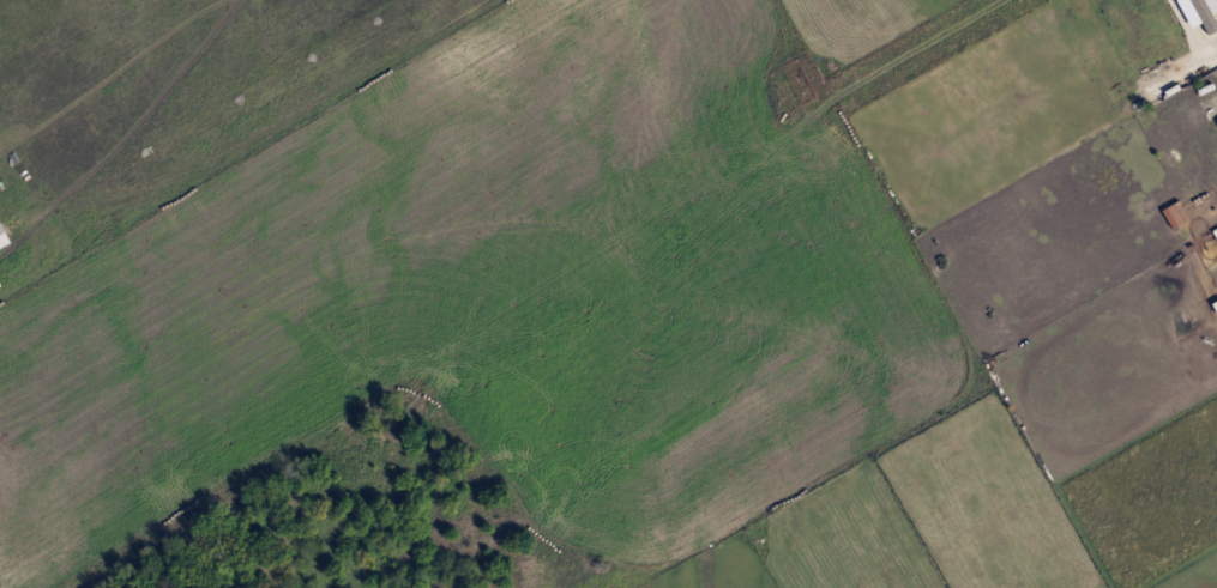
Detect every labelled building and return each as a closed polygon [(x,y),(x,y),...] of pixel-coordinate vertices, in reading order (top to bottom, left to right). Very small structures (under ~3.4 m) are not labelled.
[(1191,26),(1180,0),(1204,0),(1211,18),(1191,26)] [(1186,218),(1168,228),(1158,210),(1175,200),(1186,218)]
